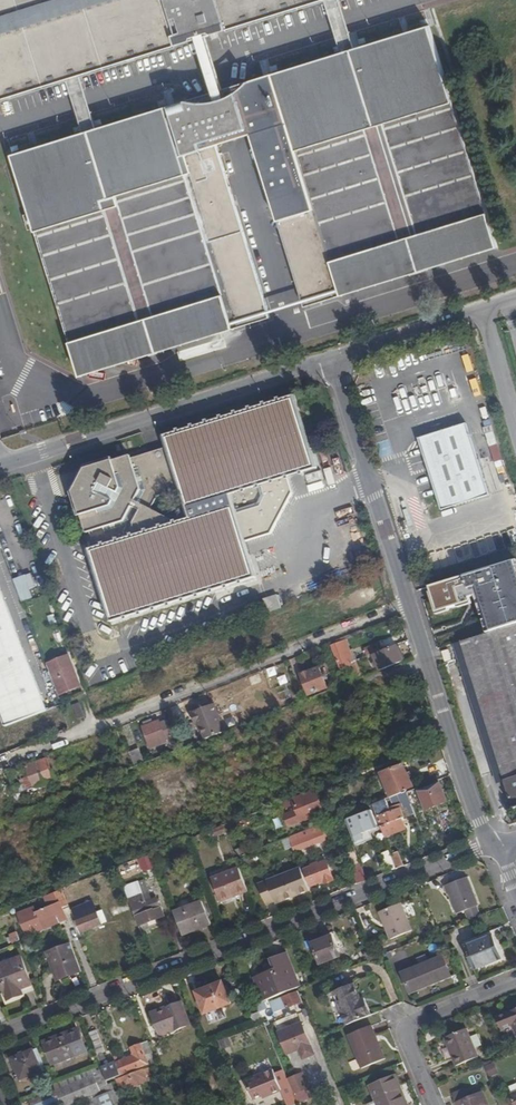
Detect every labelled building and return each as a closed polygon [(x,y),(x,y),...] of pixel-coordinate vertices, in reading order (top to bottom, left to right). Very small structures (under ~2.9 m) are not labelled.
[(3,103),(73,81),(84,78),(171,52),(205,41),(214,38),(333,2),(339,0),(0,0),(0,104),(3,103)] [(349,55),(361,52),(348,11),(345,0),(339,0),(333,2),(337,15),(349,55)] [(349,55),(240,89),(255,137),(273,197),(303,188),(331,278),(301,287),(307,309),(346,297),(343,289),(411,268),(413,276),(414,279),(432,273),(432,271),(429,262),(436,259),(499,240),(457,102),(464,100),(459,86),(453,88),(435,29),(361,52),(349,55)] [(218,52),(214,38),(205,41),(209,56),(221,95),(230,92),(218,52)] [(78,95),(90,135),(100,132),(88,92),(84,78),(73,81),(78,95)] [(223,147),(255,137),(240,89),(230,92),(221,95),(208,99),(223,147)] [(223,147),(208,99),(100,132),(90,135),(17,157),(35,216),(28,218),(33,234),(39,232),(81,369),(151,348),(153,357),(154,359),(170,354),(169,351),(167,344),(231,324),(233,331),(270,320),(218,149),(223,147)] [(273,197),(301,287),(331,278),(303,188),(273,197)] [(502,249),(499,240),(436,259),(439,269),(502,249)] [(432,271),(439,269),(436,259),(429,262),(432,271)] [(346,297),(413,276),(411,268),(343,289),(346,297)] [(169,351),(233,331),(231,324),(167,344),(169,351)] [(84,378),(153,357),(151,348),(81,369),(84,378)] [(191,505),(261,484),(289,476),(315,468),(294,394),(267,402),(169,432),(191,505)] [(468,426),(421,439),(441,511),(488,498),(468,426)] [(73,491),(85,528),(126,515),(141,485),(132,451),(86,466),(73,491)] [(289,476),(261,484),(264,494),(258,504),(237,511),(245,539),(271,533),(294,491),(289,476)] [(311,490),(326,486),(325,478),(309,482),(311,490)] [(112,620),(257,577),(245,539),(237,511),(235,503),(91,546),(112,620)] [(14,579),(21,595),(38,587),(32,572),(14,579)] [(5,722),(45,707),(0,589),(0,709),(5,722)] [(266,597),(268,610),(282,608),(280,594),(266,597)] [(448,607),(444,595),(437,598),(441,610),(448,607)] [(454,621),(505,782),(513,807),(515,806),(515,601),(454,621)] [(347,664),(350,663),(353,662),(345,642),(332,647),(341,670),(346,668),(349,667),(347,664)] [(365,650),(368,656),(379,651),(377,646),(365,650)] [(398,647),(373,657),(375,661),(377,666),(379,670),(404,660),(398,647)] [(62,693),(84,685),(72,653),(50,661),(54,672),(49,673),(54,686),(59,684),(62,693)] [(361,677),(354,661),(353,662),(350,663),(356,679),(361,677)] [(356,679),(350,663),(347,664),(349,667),(346,668),(351,681),(356,679)] [(320,668),(301,675),(309,695),(328,688),(320,668)] [(80,702),(73,704),(78,719),(85,716),(80,702)] [(200,722),(206,738),(225,731),(214,703),(191,712),(196,724),(200,722)] [(167,740),(174,737),(167,721),(160,724),(159,721),(150,724),(149,721),(144,722),(145,726),(143,726),(151,749),(168,742),(167,740)] [(139,749),(129,752),(134,765),(143,762),(139,749)] [(30,778),(34,787),(57,779),(49,758),(26,767),(30,778)] [(383,778),(390,796),(395,794),(402,791),(401,789),(411,785),(402,765),(381,772),(383,778)] [(17,767),(7,771),(10,779),(20,775),(17,767)] [(0,774),(0,782),(3,790),(13,786),(12,785),(10,779),(7,771),(0,774)] [(30,778),(12,785),(13,786),(16,795),(26,790),(34,787),(30,778)] [(439,783),(420,790),(427,810),(447,802),(439,783)] [(415,814),(427,810),(420,790),(417,786),(406,790),(415,814)] [(349,788),(336,793),(338,799),(351,794),(349,788)] [(29,799),(26,790),(16,795),(18,803),(29,799)] [(316,791),(293,800),(297,809),(284,814),(288,825),(324,811),(316,791)] [(14,814),(7,792),(0,795),(0,820),(14,814)] [(400,807),(395,794),(390,796),(385,798),(372,803),(380,826),(396,820),(392,810),(400,807)] [(400,807),(392,810),(396,820),(404,817),(400,807)] [(372,811),(347,821),(349,827),(375,817),(372,811)] [(375,817),(349,827),(353,837),(378,827),(375,817)] [(321,824),(311,827),(314,836),(324,833),(321,824)] [(226,832),(223,826),(215,829),(216,831),(217,835),(226,832)] [(314,836),(311,827),(299,832),(305,848),(328,840),(325,832),(324,833),(314,836)] [(302,851),(296,833),(288,837),(295,854),(302,851)] [(280,861),(295,855),(295,854),(288,837),(250,852),(237,856),(235,857),(240,868),(240,869),(247,867),(249,873),(262,868),(260,860),(277,853),(280,861)] [(246,844),(234,849),(237,856),(250,852),(246,844)] [(399,850),(391,853),(392,857),(396,869),(406,865),(399,850)] [(347,854),(358,883),(367,880),(356,851),(347,854)] [(139,859),(145,871),(154,867),(149,855),(139,859)] [(325,857),(304,865),(311,883),(325,878),(325,879),(333,877),(325,857)] [(384,860),(388,872),(396,869),(392,857),(384,860)] [(300,867),(268,881),(278,905),(310,891),(300,867)] [(225,899),(248,891),(240,869),(240,868),(216,877),(225,899)] [(468,875),(444,885),(447,893),(449,892),(457,912),(479,904),(468,875)] [(142,894),(149,892),(144,879),(124,886),(125,889),(138,884),(142,894)] [(138,884),(125,889),(129,900),(133,909),(139,926),(166,916),(162,906),(161,907),(157,898),(151,900),(149,892),(142,894),(138,884)] [(63,908),(70,905),(63,888),(54,892),(59,903),(37,912),(36,908),(19,914),(27,935),(44,929),(42,923),(58,917),(60,923),(68,920),(63,908)] [(92,898),(84,902),(87,908),(95,905),(92,898)] [(203,902),(174,912),(182,934),(211,923),(203,902)] [(413,930),(402,903),(381,911),(392,938),(413,930)] [(479,904),(457,912),(461,924),(484,915),(479,904)] [(99,907),(75,918),(80,932),(105,922),(99,907)] [(17,932),(9,935),(11,944),(20,941),(17,932)] [(501,959),(491,934),(464,944),(473,968),(488,962),(488,964),(501,959)] [(338,955),(330,936),(311,943),(318,962),(338,955)] [(62,977),(81,970),(69,941),(45,951),(49,959),(54,958),(62,977)] [(382,955),(380,949),(372,952),(374,958),(382,955)] [(266,990),(269,999),(298,988),(300,987),(287,954),(273,959),(277,970),(257,977),(262,992),(266,990)] [(0,964),(0,980),(6,995),(21,989),(32,985),(21,957),(0,964)] [(443,957),(402,973),(410,991),(430,983),(431,986),(452,977),(443,957)] [(57,979),(62,977),(54,958),(49,959),(57,979)] [(474,970),(488,964),(488,962),(473,968),(474,970)] [(223,982),(196,993),(205,1013),(215,1010),(231,1003),(223,982)] [(411,993),(431,986),(430,983),(410,991),(411,993)] [(334,993),(347,1025),(371,1015),(366,1003),(362,1004),(360,1000),(354,985),(334,993)] [(23,994),(21,989),(6,995),(8,1000),(23,994)] [(303,1002),(299,991),(283,997),(288,1008),(303,1002)] [(181,1002),(152,1013),(161,1035),(190,1024),(181,1002)] [(496,1017),(500,1027),(513,1022),(514,1025),(515,1030),(515,1009),(496,1017)] [(217,1016),(215,1010),(205,1013),(207,1020),(217,1016)] [(260,1010),(249,1014),(253,1024),(263,1019),(260,1010)] [(278,1030),(279,1032),(302,1023),(301,1021),(278,1030)] [(302,1023),(279,1032),(287,1054),(299,1050),(302,1059),(314,1055),(302,1023)] [(384,1060),(371,1027),(346,1037),(360,1071),(384,1060)] [(96,1029),(88,1032),(96,1053),(103,1051),(104,1051),(96,1029)] [(78,1030),(45,1044),(53,1064),(86,1052),(78,1030)] [(478,1058),(467,1031),(447,1038),(454,1055),(452,1056),(457,1067),(478,1058)] [(229,1035),(219,1038),(222,1048),(232,1044),(229,1035)] [(134,1056),(102,1068),(107,1081),(156,1062),(148,1041),(131,1047),(134,1056)] [(41,1071),(34,1051),(12,1058),(21,1079),(41,1071)] [(105,1058),(103,1051),(96,1053),(99,1060),(105,1058)] [(494,1062),(485,1066),(490,1078),(499,1074),(494,1062)] [(147,1068),(117,1080),(121,1091),(152,1079),(147,1068)] [(285,1072),(276,1075),(274,1072),(264,1076),(255,1079),(247,1082),(253,1098),(262,1095),(270,1091),(271,1093),(281,1090),(287,1104),(294,1104),(298,1104),(298,1103),(294,1094),(288,1079),(285,1072)] [(303,1072),(288,1079),(294,1094),(309,1087),(303,1072)] [(113,1085),(108,1087),(107,1084),(100,1087),(95,1075),(56,1091),(30,1102),(31,1104),(67,1104),(92,1095),(97,1104),(121,1104),(113,1085)] [(393,1077),(369,1087),(377,1104),(404,1104),(393,1077)] [(465,1088),(452,1093),(456,1104),(460,1102),(469,1099),(465,1088)] [(460,1102),(461,1104),(488,1104),(483,1093),(469,1099),(460,1102)]
